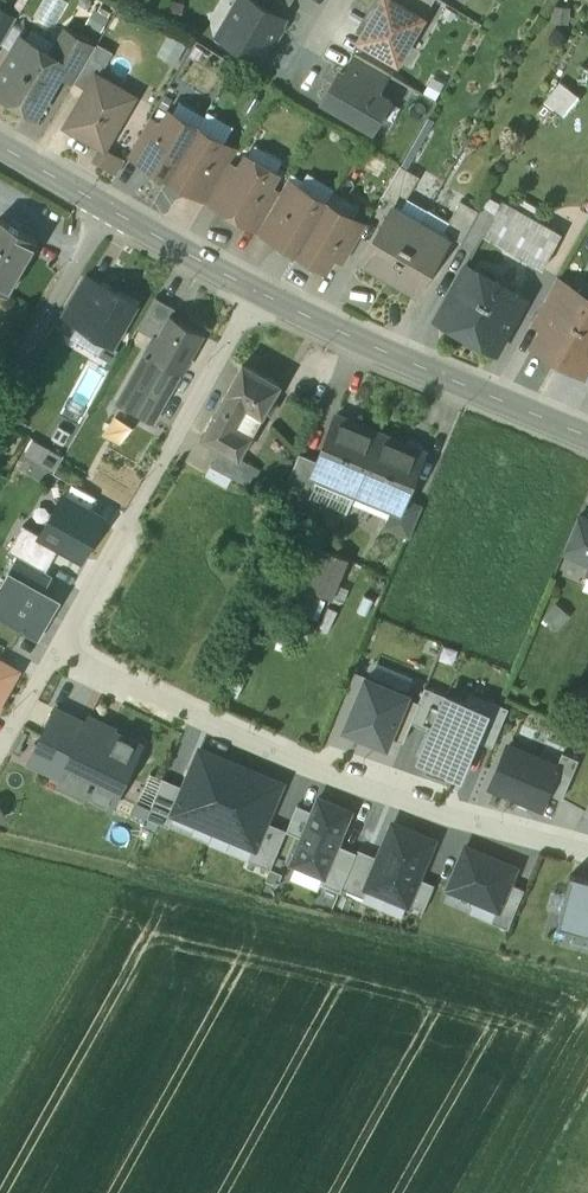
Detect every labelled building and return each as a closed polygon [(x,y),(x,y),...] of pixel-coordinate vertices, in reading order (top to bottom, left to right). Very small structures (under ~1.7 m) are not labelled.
[(255,0),(240,0),(231,16),(226,17),(233,43),(240,41),(262,54),(284,17),(281,15),(255,0)] [(283,0),(255,0),(281,15),(288,3),(283,0)] [(375,12),(374,11),(374,12),(374,13),(370,20),(369,20),(369,21),(359,39),(398,61),(424,16),(396,0),(381,0),(375,12)] [(424,16),(433,0),(396,0),(424,16)] [(178,4),(167,1),(163,15),(175,18),(178,4)] [(16,18),(0,9),(0,45),(16,18)] [(94,49),(65,32),(56,48),(63,52),(57,61),(59,69),(61,70),(59,73),(75,81),(90,56),(94,49)] [(159,53),(177,64),(188,46),(168,36),(159,53)] [(19,41),(0,75),(0,91),(15,99),(13,102),(34,114),(46,92),(49,92),(59,73),(61,70),(59,69),(57,61),(63,52),(56,48),(49,59),(19,41)] [(346,74),(379,93),(390,73),(357,54),(346,74)] [(75,81),(74,83),(85,90),(95,73),(97,74),(103,63),(90,56),(75,81)] [(379,93),(346,74),(340,71),(323,100),(374,129),(391,99),(379,93)] [(97,74),(95,73),(85,90),(85,91),(65,126),(102,147),(105,149),(105,148),(135,96),(97,74)] [(547,101),(568,115),(583,95),(562,80),(547,101)] [(142,158),(141,160),(168,176),(196,129),(168,113),(161,126),(142,158)] [(149,119),(130,151),(142,158),(161,126),(149,119)] [(196,129),(168,176),(195,192),(196,190),(215,157),(223,144),(196,129)] [(125,159),(105,148),(105,149),(102,147),(94,162),(116,175),(125,159)] [(215,157),(196,190),(209,197),(227,164),(215,157)] [(274,174),(248,158),(240,172),(221,204),(220,207),(246,222),(248,220),(267,186),(274,174)] [(227,164),(209,197),(221,204),(240,172),(227,164)] [(400,167),(382,197),(400,208),(418,178),(400,167)] [(267,186),(248,220),(260,227),(280,193),(267,186)] [(272,234),(271,236),(298,252),(326,203),(300,187),(292,200),(272,234)] [(280,193),(260,227),(272,234),(292,200),(280,193)] [(561,234),(500,200),(493,212),(481,233),(483,234),(542,267),(561,234)] [(459,202),(442,232),(461,243),(478,212),(459,202)] [(326,203),(298,252),(324,268),(332,254),(352,221),(353,218),(326,203)] [(478,212),(461,243),(474,250),(483,234),(481,233),(493,212),(482,206),(478,212)] [(406,217),(391,209),(361,262),(388,277),(416,230),(402,223),(406,217)] [(0,217),(0,288),(10,293),(40,239),(0,217)] [(352,221),(332,254),(345,261),(364,228),(352,221)] [(427,237),(416,230),(388,277),(416,293),(446,240),(431,231),(427,237)] [(520,295),(465,264),(435,318),(465,335),(467,331),(497,348),(522,304),(521,302),(519,299),(520,295)] [(557,276),(541,304),(552,310),(554,311),(570,283),(557,276)] [(87,277),(65,316),(79,324),(102,286),(87,277)] [(552,310),(533,344),(558,360),(587,307),(587,293),(570,283),(554,311),(552,310)] [(135,304),(102,286),(79,324),(112,343),(135,304)] [(154,299),(136,329),(154,339),(154,337),(158,340),(171,318),(172,319),(176,311),(154,299)] [(558,360),(583,373),(587,365),(587,307),(558,360)] [(172,319),(171,318),(158,340),(154,337),(154,339),(153,339),(149,347),(145,353),(181,373),(202,336),(172,319)] [(132,338),(149,347),(153,339),(136,329),(132,338)] [(181,373),(145,353),(126,388),(161,408),(181,373)] [(280,384),(243,363),(226,394),(246,406),(262,415),(265,411),(270,403),(280,384)] [(161,408),(126,388),(117,404),(152,424),(161,408)] [(246,406),(226,394),(215,414),(235,426),(246,406)] [(270,403),(265,411),(270,414),(275,406),(270,403)] [(262,415),(246,406),(235,426),(215,414),(200,438),(218,449),(237,459),(262,415)] [(380,433),(336,414),(317,461),(312,473),(318,476),(319,476),(321,471),(339,478),(341,474),(360,481),(380,433)] [(123,444),(133,425),(114,415),(104,433),(123,444)] [(380,433),(360,481),(378,489),(376,494),(394,501),(392,505),(399,508),(404,497),(424,451),(380,433)] [(33,440),(26,457),(58,469),(65,452),(33,440)] [(237,459),(218,449),(205,475),(228,488),(234,477),(252,487),(260,472),(237,459)] [(299,454),(285,487),(309,497),(318,476),(312,473),(317,461),(299,454)] [(339,478),(321,471),(319,476),(318,476),(309,497),(347,512),(356,491),(338,482),(339,478)] [(360,481),(341,474),(339,478),(338,482),(356,491),(360,481)] [(105,518),(63,495),(41,535),(40,536),(60,547),(83,559),(105,518)] [(392,505),(383,526),(409,537),(423,504),(404,497),(399,508),(392,505)] [(578,516),(563,551),(587,561),(587,521),(578,516)] [(47,572),(60,547),(40,536),(41,535),(23,525),(9,552),(18,557),(47,572)] [(306,556),(282,546),(271,572),(296,582),(306,556)] [(325,564),(314,590),(331,597),(348,558),(331,551),(325,564)] [(306,556),(296,582),(314,590),(325,564),(306,556)] [(18,557),(9,574),(43,592),(52,575),(47,572),(18,557)] [(39,638),(59,601),(43,592),(9,574),(0,590),(0,617),(39,638)] [(0,662),(0,703),(17,671),(0,662)] [(407,695),(367,677),(346,728),(386,745),(390,736),(407,696),(407,695)] [(419,702),(411,721),(433,731),(447,696),(425,687),(419,702)] [(419,702),(407,696),(390,736),(403,741),(411,721),(419,702)] [(486,712),(447,696),(433,731),(421,758),(460,774),(475,737),(486,712)] [(486,712),(475,737),(494,745),(509,708),(490,701),(486,712)] [(65,767),(87,723),(57,708),(30,761),(61,776),(65,767)] [(87,723),(65,767),(91,780),(84,793),(110,806),(142,743),(90,717),(87,723)] [(559,766),(509,745),(492,786),(541,808),(548,792),(559,766)] [(214,831),(240,766),(199,748),(183,786),(171,813),(214,831)] [(559,766),(548,792),(562,799),(579,759),(565,753),(559,766)] [(240,766),(214,831),(234,839),(255,848),(266,821),(282,784),(240,766)] [(166,825),(171,813),(183,786),(165,779),(148,817),(166,825)] [(353,812),(319,798),(314,811),(303,837),(292,862),(326,876),(339,845),(353,812)] [(288,831),(303,837),(314,811),(299,805),(288,831)] [(288,831),(266,821),(255,848),(234,839),(230,849),(272,867),(288,831)] [(379,858),(367,887),(408,904),(419,878),(434,840),(394,824),(379,858)] [(339,845),(326,876),(322,884),(342,892),(343,888),(358,852),(339,845)] [(516,868),(466,847),(449,888),(499,908),(510,883),(516,868)] [(359,849),(358,852),(343,888),(363,897),(367,887),(379,858),(359,849)] [(571,874),(557,925),(587,934),(587,879),(571,874)] [(435,884),(419,878),(408,904),(424,910),(435,884)] [(499,908),(494,920),(509,927),(525,889),(510,883),(499,908)]
